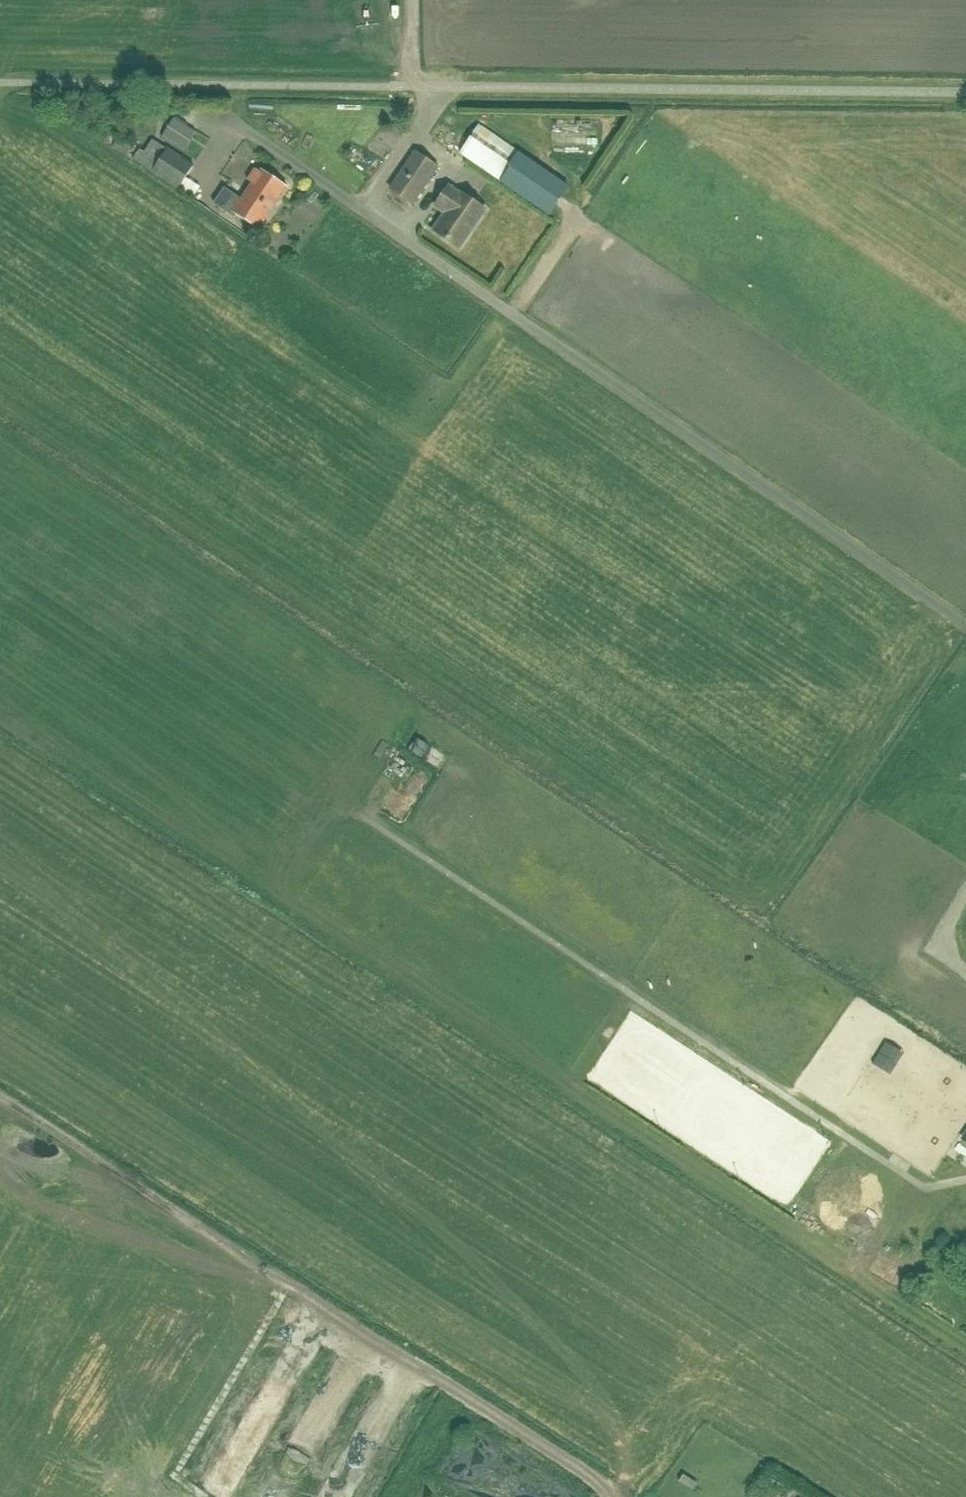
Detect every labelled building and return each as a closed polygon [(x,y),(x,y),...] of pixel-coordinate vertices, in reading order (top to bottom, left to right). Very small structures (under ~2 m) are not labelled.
[(196,132),(174,118),(163,137),(185,150),(196,132)] [(580,118),(580,143),(608,143),(609,118),(580,118)] [(518,153),(479,125),(461,149),(501,177),(518,153)] [(167,150),(152,140),(144,152),(140,149),(133,159),(152,172),(167,150)] [(194,168),(168,151),(153,173),(179,190),(194,168)] [(438,170),(414,153),(388,190),(412,207),(438,170)] [(259,174),(254,171),(248,180),(254,184),(242,201),(225,190),(214,206),(231,218),(233,214),(258,231),(287,188),(261,171),(259,174)] [(459,198),(448,190),(436,208),(447,215),(434,233),(458,250),(483,213),(460,197),(459,198)] [(371,791),(379,779),(369,772),(361,784),(371,791)] [(896,1074),(911,1047),(890,1036),(875,1063),(896,1074)] [(842,1269),(851,1260),(840,1249),(831,1258),(842,1269)]
